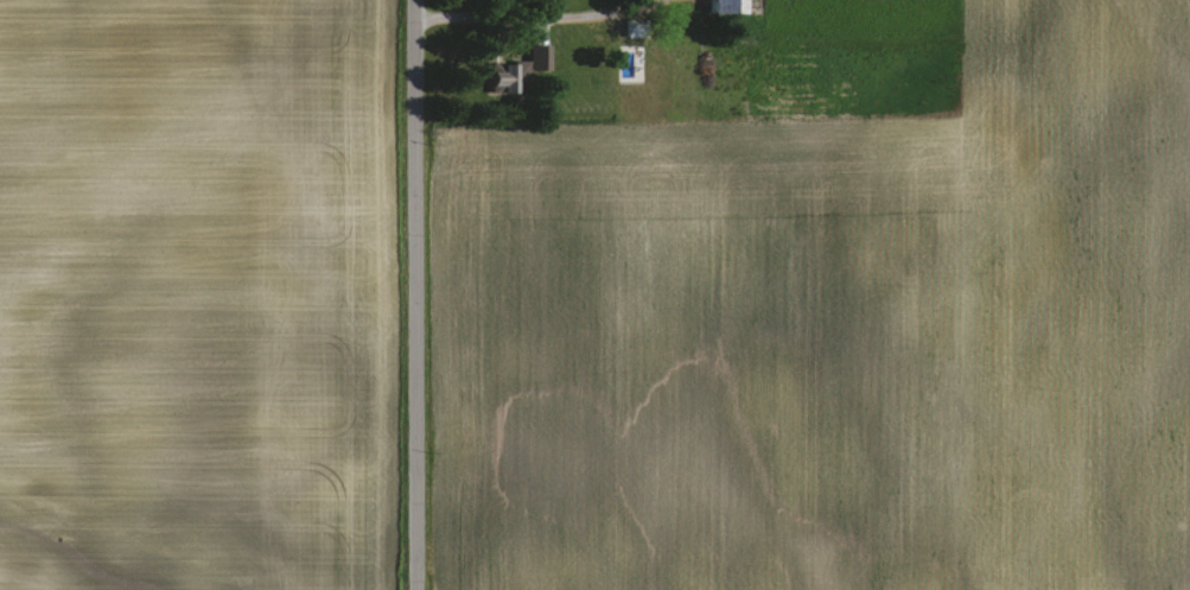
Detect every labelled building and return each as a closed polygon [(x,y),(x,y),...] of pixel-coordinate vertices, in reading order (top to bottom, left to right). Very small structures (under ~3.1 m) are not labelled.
[(701,10),(761,10),(760,0),(701,0),(701,10)] [(525,68),(545,68),(544,42),(524,43),(525,68)]
